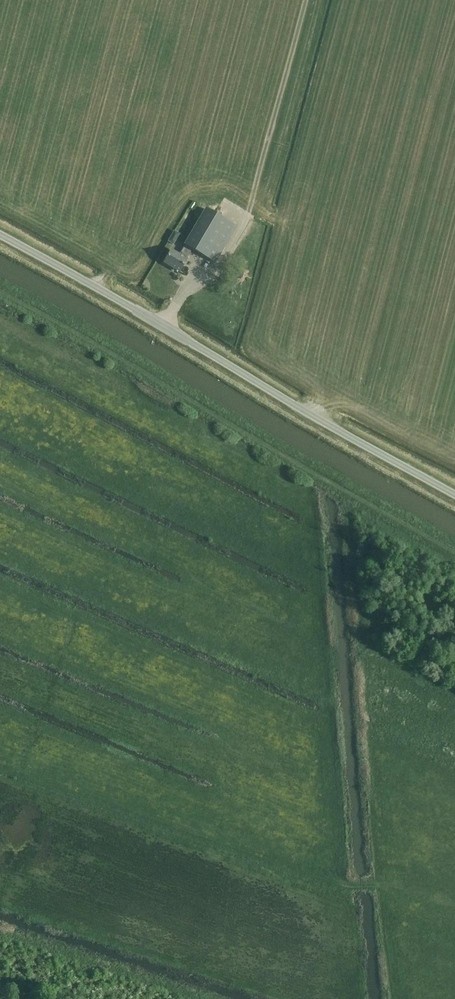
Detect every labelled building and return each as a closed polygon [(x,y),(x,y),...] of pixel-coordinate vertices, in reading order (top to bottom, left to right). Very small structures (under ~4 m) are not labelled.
[(171,251),(170,254),(165,263),(180,272),(187,260),(187,259),(193,249),(216,262),(236,228),(204,209),(182,245),(184,246),(178,255),(171,251)] [(174,244),(180,234),(175,231),(168,241),(174,244)] [(242,278),(244,272),(236,270),(234,276),(242,278)]
